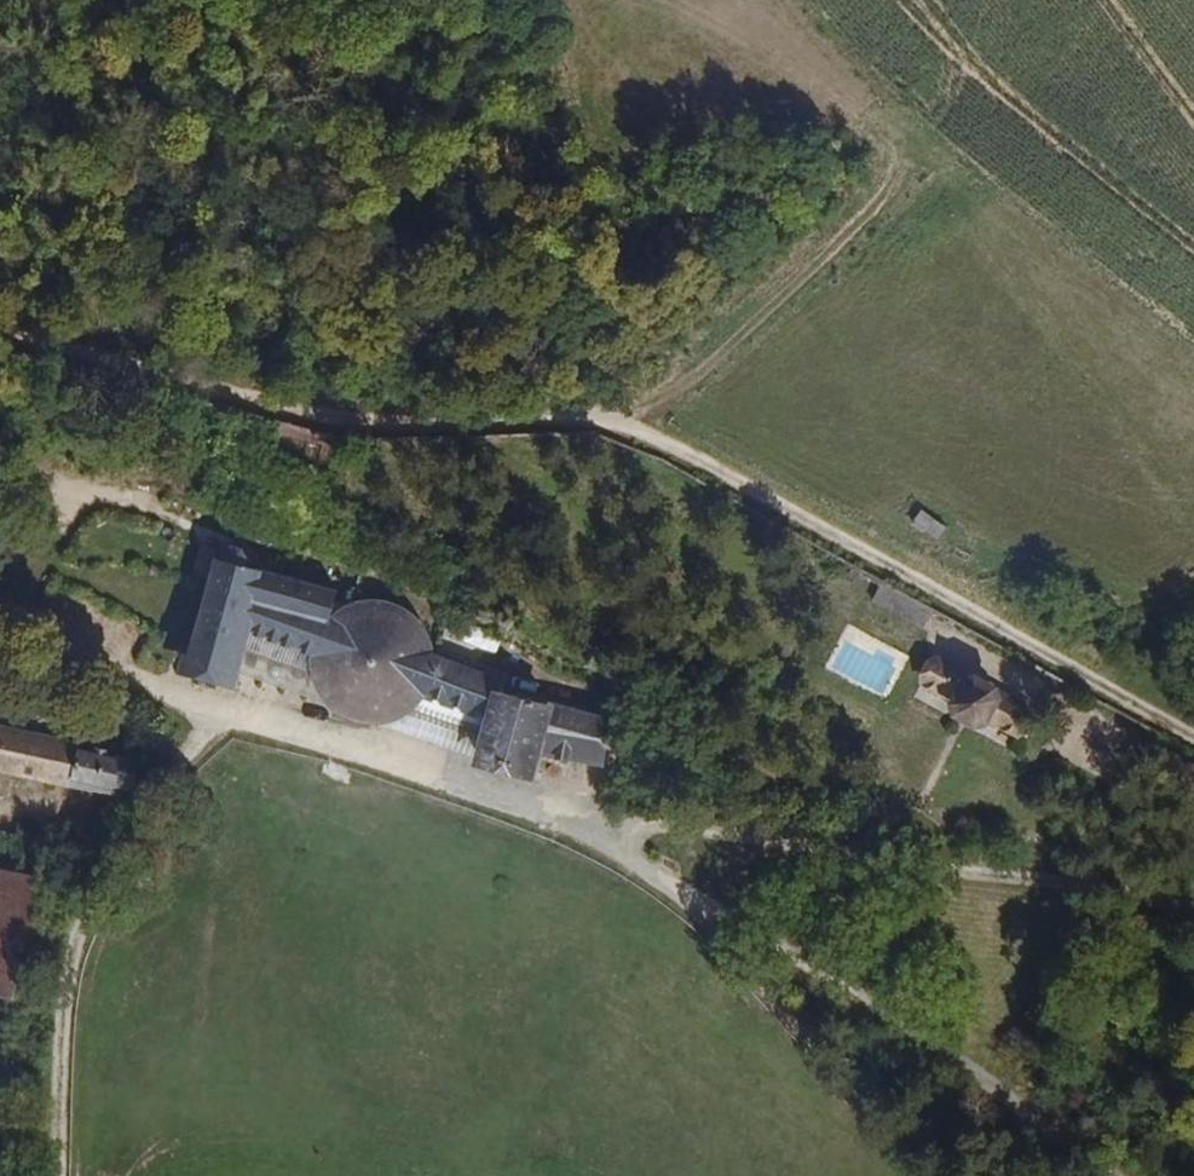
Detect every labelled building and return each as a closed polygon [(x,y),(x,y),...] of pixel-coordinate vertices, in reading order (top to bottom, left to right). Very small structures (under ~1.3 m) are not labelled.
[(435,665),(428,642),(419,629),(406,618),(395,613),(377,609),(359,611),(345,617),(333,625),(328,621),(335,599),(265,579),(237,572),(239,563),(238,555),(231,553),(222,559),(221,567),(217,565),(187,674),(232,685),(245,639),(263,645),(314,659),(313,674),(317,692),(328,709),(341,721),(361,729),(378,730),(398,726),(415,715),(425,703),(429,694),(498,714),(484,762),(528,776),(535,753),(596,769),(607,727),(506,697),(508,687),(435,665)] [(266,571),(239,563),(237,572),(265,579),(266,571)] [(1031,710),(934,664),(921,689),(950,703),(947,711),(953,720),(964,726),(974,728),(980,725),(985,718),(996,725),(1020,735),(1031,710)] [(0,725),(0,771),(113,796),(114,789),(125,791),(129,771),(120,769),(123,753),(0,725)] [(29,914),(38,878),(0,869),(0,999),(9,1001),(29,914)]
